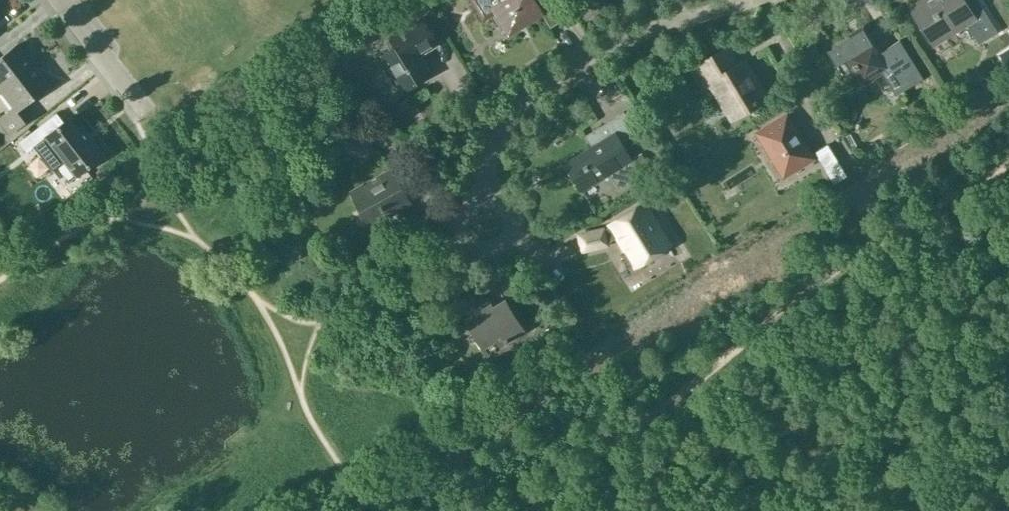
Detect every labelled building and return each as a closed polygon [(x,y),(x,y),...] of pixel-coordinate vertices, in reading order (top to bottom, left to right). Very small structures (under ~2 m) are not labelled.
[(485,15),(498,7),(511,29),(534,15),(529,6),(535,2),(550,27),(568,16),(562,7),(552,3),(550,0),(475,0),(485,15)] [(914,7),(911,3),(910,4),(935,44),(936,44),(934,40),(964,21),(978,43),(997,32),(977,0),(976,0),(979,4),(968,11),(961,0),(925,0),(914,7)] [(403,90),(431,74),(417,51),(435,40),(422,18),(385,40),(390,49),(382,54),(403,90)] [(899,39),(879,52),(866,31),(853,39),(851,36),(827,51),(836,66),(849,58),(863,82),(881,71),(896,94),(923,77),(899,39)] [(16,44),(0,56),(0,89),(1,91),(33,66),(16,44)] [(744,62),(734,68),(722,51),(692,70),(703,87),(710,83),(732,116),(764,95),(744,62)] [(1001,57),(1008,70),(1008,52),(1001,57)] [(48,85),(33,66),(1,91),(14,107),(0,118),(0,121),(10,133),(31,117),(22,105),(48,85)] [(642,176),(652,169),(641,152),(631,158),(621,141),(636,132),(623,111),(592,130),(599,141),(564,163),(581,190),(616,169),(626,185),(642,176)] [(56,112),(19,141),(27,151),(37,143),(54,165),(64,158),(77,175),(103,155),(79,125),(76,128),(68,118),(63,121),(56,112)] [(788,115),(760,132),(783,168),(794,161),(797,166),(814,155),(788,115)] [(312,143),(318,154),(340,143),(342,144),(362,150),(369,127),(352,121),(312,143)] [(827,143),(815,151),(834,183),(847,175),(827,143)] [(411,202),(392,170),(393,170),(392,169),(351,192),(352,193),(355,191),(373,223),(370,225),(370,226),(412,203),(411,202)] [(642,203),(612,222),(612,224),(604,230),(603,229),(580,234),(583,248),(607,243),(607,242),(619,235),(628,249),(624,251),(632,264),(636,262),(637,264),(668,244),(642,203)] [(482,347),(495,339),(499,345),(524,330),(505,299),(482,313),(480,310),(465,319),(482,347)]
